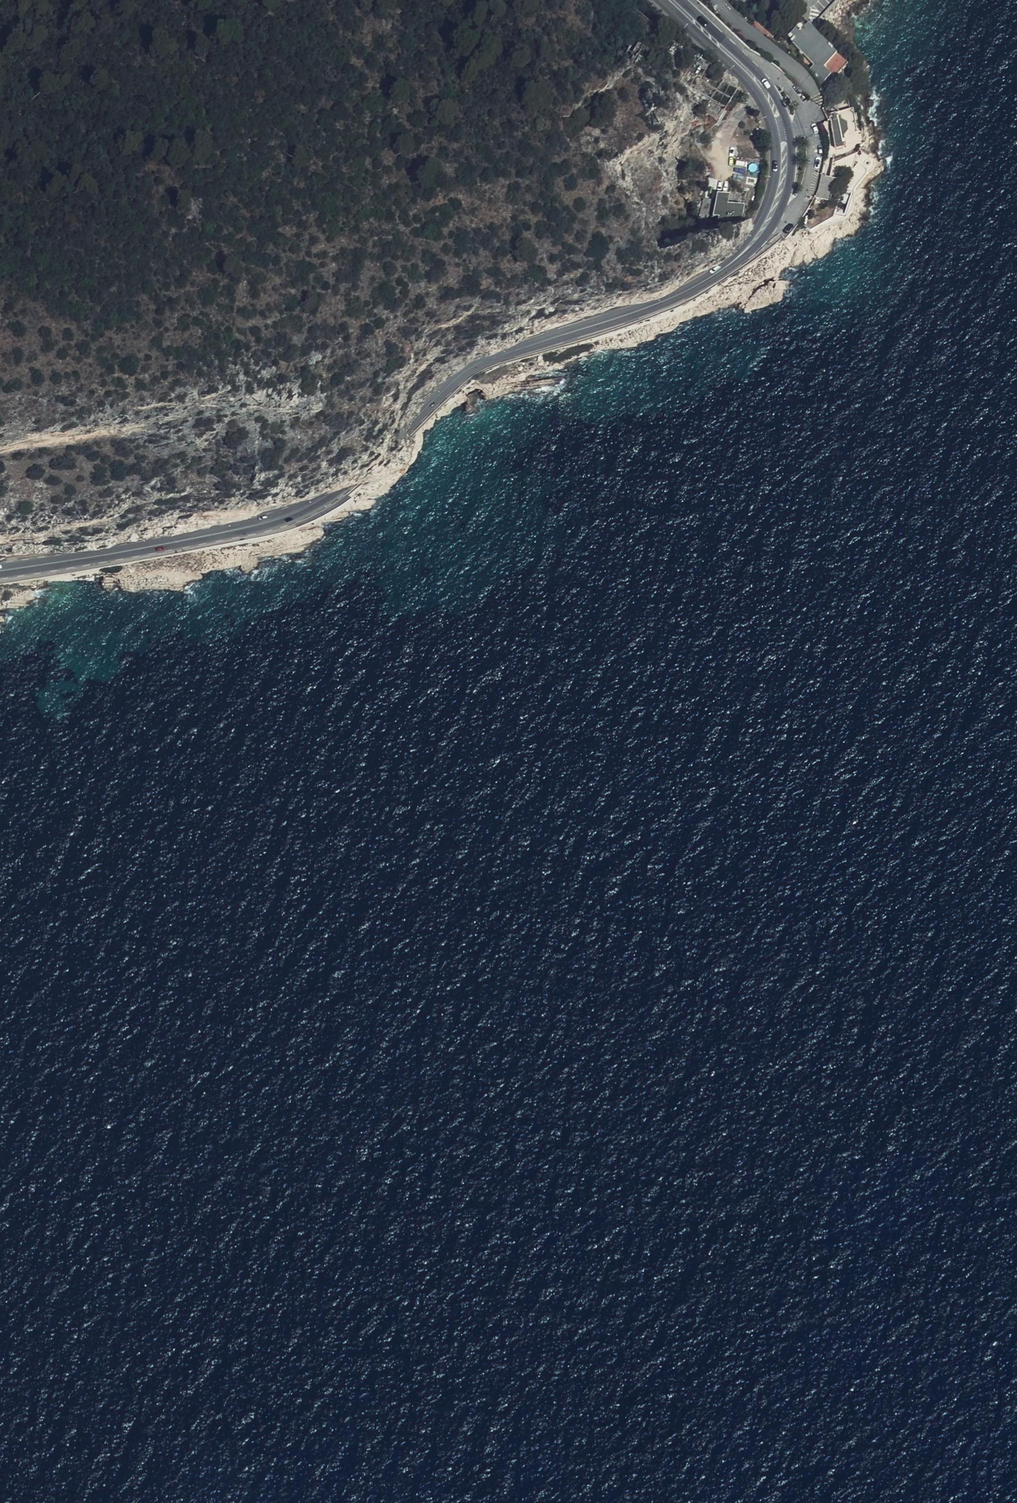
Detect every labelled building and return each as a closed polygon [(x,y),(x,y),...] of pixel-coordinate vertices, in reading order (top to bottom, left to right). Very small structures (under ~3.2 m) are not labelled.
[(786,0),(765,0),(778,8),(786,0)] [(808,26),(805,22),(802,24),(799,21),(795,26),(796,31),(790,37),(792,40),(789,43),(814,66),(808,72),(821,85),(842,65),(806,28),(808,26)] [(852,130),(845,91),(824,108),(826,116),(828,116),(832,148),(830,162),(838,158),(833,174),(838,176),(849,165),(853,147),(857,144),(856,135),(853,133),(853,130),(852,130)] [(819,181),(828,184),(830,162),(823,161),(819,181)] [(818,186),(814,199),(822,201),(828,184),(819,181),(818,186)] [(731,224),(746,218),(748,209),(744,208),(744,205),(729,203),(730,195),(719,193),(716,211),(721,212),(721,216),(732,218),(731,224)] [(826,213),(828,213),(830,207),(821,202),(814,212),(824,214),(826,213)] [(802,230),(803,231),(808,229),(809,228),(812,225),(815,222),(820,217),(822,215),(824,214),(814,212),(810,219),(802,230)] [(808,229),(803,231),(808,234),(811,229),(826,220),(828,213),(826,213),(824,214),(822,215),(820,217),(815,222),(812,225),(809,228),(808,229)]
